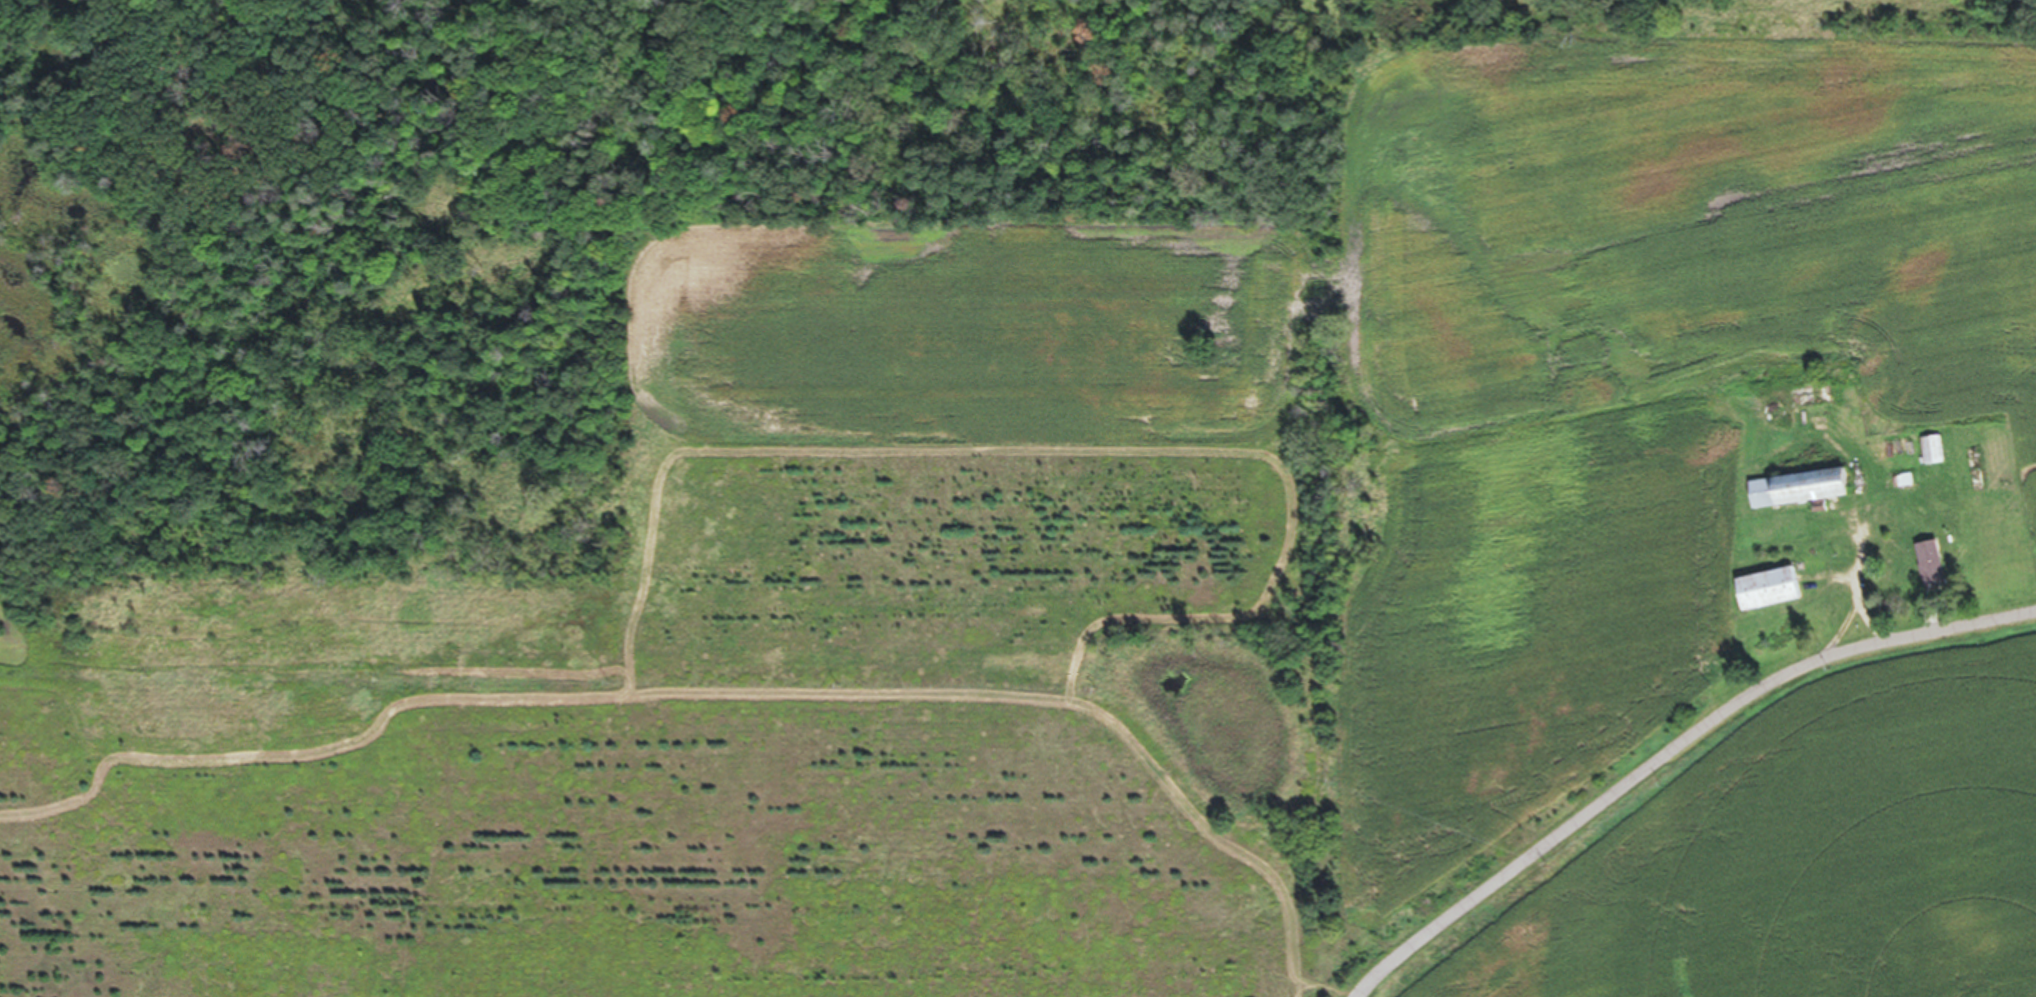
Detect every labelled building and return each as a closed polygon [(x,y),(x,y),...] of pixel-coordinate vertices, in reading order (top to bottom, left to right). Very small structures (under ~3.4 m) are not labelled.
[(1924,472),(1944,469),(1940,443),(1920,445),(1924,472)] [(1848,503),(1845,476),(1748,487),(1751,515),(1848,503)] [(1925,597),(1945,593),(1936,548),(1916,552),(1925,597)] [(1735,586),(1741,619),(1801,608),(1794,575),(1735,586)]
